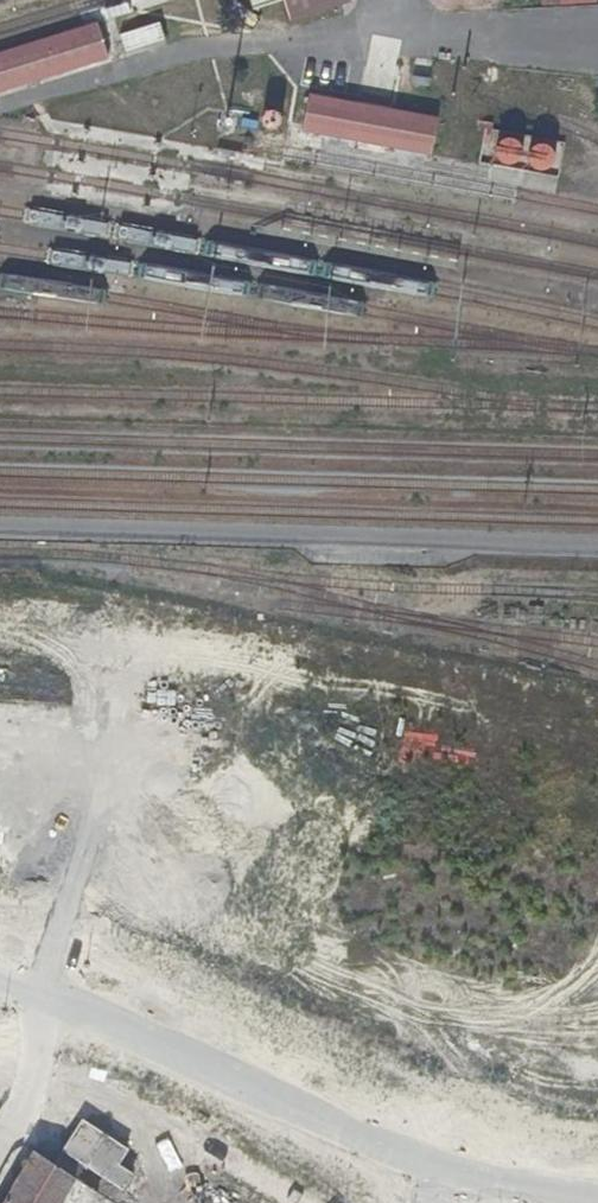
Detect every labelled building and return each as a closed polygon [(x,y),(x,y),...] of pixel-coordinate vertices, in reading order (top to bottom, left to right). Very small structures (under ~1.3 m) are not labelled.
[(285,18),(341,0),(279,0),(285,18)] [(128,52),(168,42),(163,24),(123,34),(128,52)] [(99,28),(0,59),(0,97),(109,62),(99,28)] [(428,119),(299,96),(295,129),(422,153),(428,119)] [(498,137),(497,165),(560,169),(562,141),(498,137)] [(84,1121),(55,1165),(75,1179),(97,1193),(106,1181),(121,1190),(131,1175),(116,1166),(127,1150),(117,1143),(125,1132),(93,1111),(86,1122),(84,1121)] [(75,1179),(55,1165),(33,1151),(3,1202),(61,1202),(75,1179)] [(97,1193),(90,1202),(112,1202),(97,1193)]
